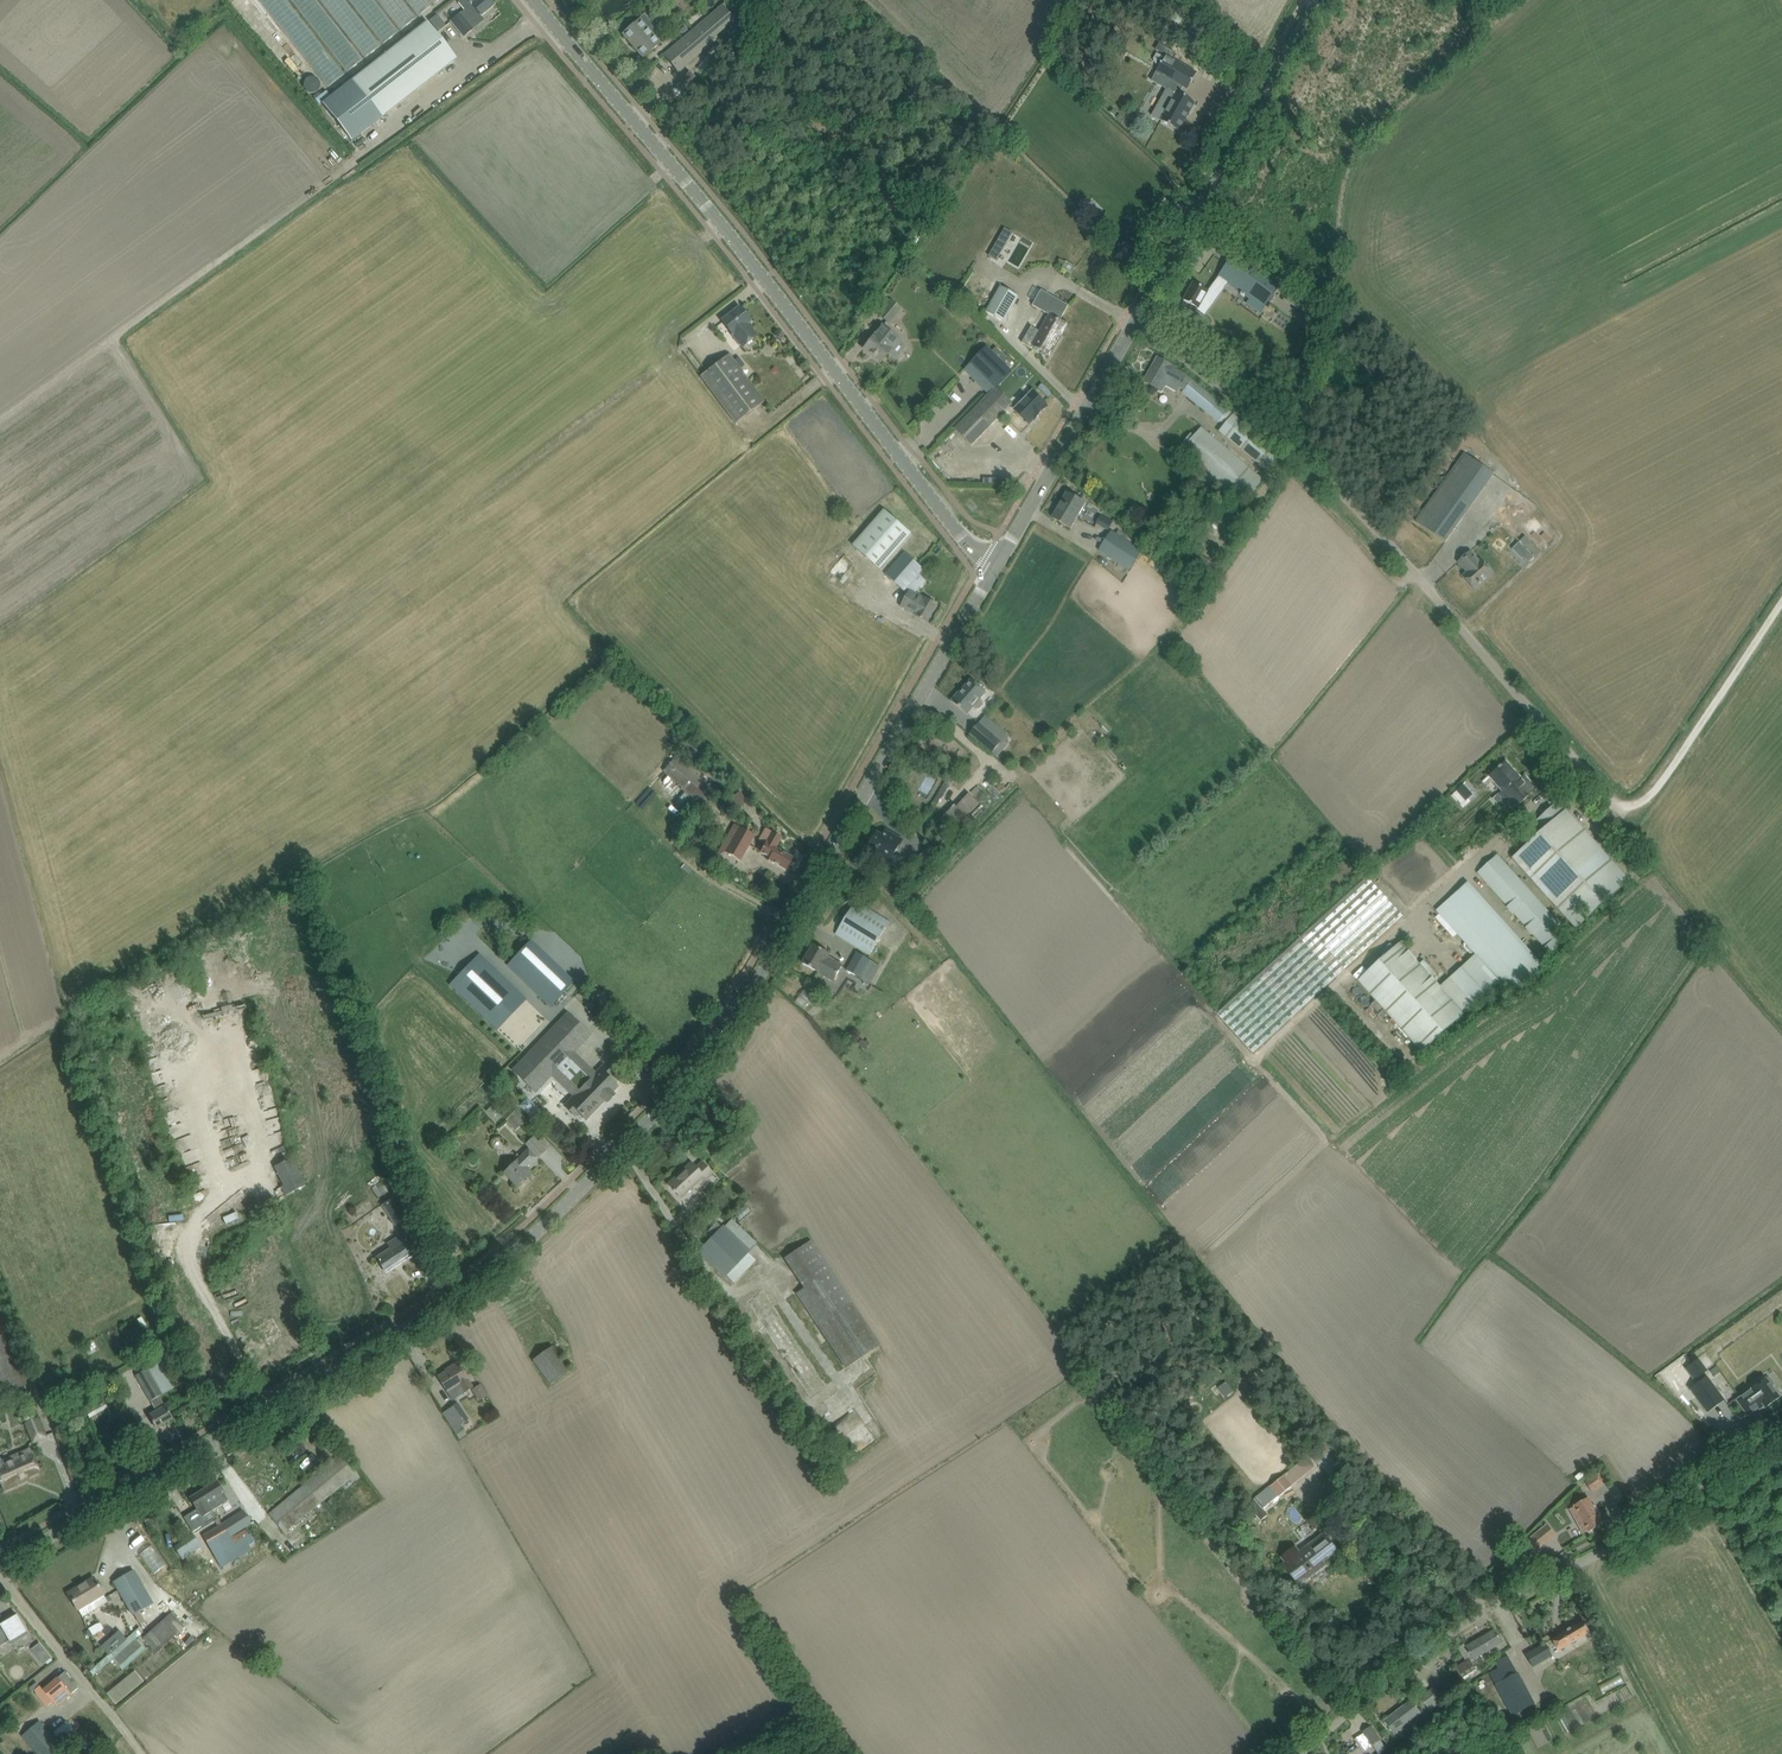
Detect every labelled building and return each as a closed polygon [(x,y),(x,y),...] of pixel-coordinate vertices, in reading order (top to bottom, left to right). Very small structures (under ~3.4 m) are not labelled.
[(389,42),(399,35),(396,30),(400,27),(390,13),(396,10),(408,27),(421,19),(407,0),(360,0),(389,42)] [(427,0),(416,0),(426,14),(433,8),(427,0)] [(459,37),(470,28),(464,20),(466,19),(469,23),(477,16),(474,12),(476,10),(481,16),(494,6),(489,0),(468,0),(471,4),(448,23),(459,37)] [(663,55),(678,72),(715,40),(713,38),(734,20),(722,5),(663,55)] [(644,15),(622,34),(643,58),(665,39),(644,15)] [(457,60),(427,22),(322,104),(352,142),(457,60)] [(341,48),(356,68),(371,57),(356,37),(341,48)] [(1166,56),(1157,72),(1188,89),(1197,73),(1166,56)] [(689,72),(676,86),(682,92),(695,78),(689,72)] [(1168,88),(1152,115),(1161,120),(1161,121),(1179,131),(1195,103),(1177,93),(1168,88)] [(993,249),(989,255),(997,260),(1001,254),(993,249)] [(1247,303),(1260,313),(1279,286),(1235,254),(1223,271),(1231,276),(1254,293),(1247,303)] [(1002,272),(1005,266),(993,260),(990,267),(1002,272)] [(1184,300),(1198,308),(1203,299),(1211,305),(1231,276),(1223,271),(1208,290),(1194,282),(1184,300)] [(985,280),(990,284),(997,276),(992,272),(985,280)] [(1038,287),(1040,282),(1027,277),(1025,283),(1038,287)] [(988,301),(994,294),(973,278),(968,286),(988,301)] [(985,311),(1003,321),(1017,295),(999,285),(985,311)] [(1031,326),(1022,342),(1031,348),(1033,345),(1048,354),(1057,339),(1056,338),(1059,333),(1062,335),(1068,325),(1060,320),(1069,305),(1041,290),(1032,305),(1050,315),(1040,332),(1031,327),(1031,326)] [(898,307),(889,300),(878,315),(886,322),(898,307)] [(721,321),(742,348),(757,336),(747,323),(750,321),(739,307),(721,321)] [(904,344),(902,342),(882,326),(877,333),(876,332),(875,333),(876,334),(874,336),(864,348),(881,362),(888,354),(895,359),(903,349),(904,347),(904,344)] [(971,363),(995,388),(996,388),(1012,371),(987,347),(971,363)] [(700,376),(735,423),(764,402),(729,354),(700,376)] [(1184,390),(1183,391),(1224,425),(1219,431),(1268,473),(1283,456),(1233,414),(1230,419),(1225,415),(1229,411),(1187,375),(1176,369),(1177,368),(1158,357),(1144,381),(1159,389),(1163,383),(1178,391),(1180,387),(1184,390)] [(1005,411),(1012,404),(996,388),(995,388),(954,429),(971,446),(1005,411)] [(1033,392),(1015,410),(1029,424),(1034,419),(1035,420),(1047,407),(1047,406),(1033,392)] [(1201,427),(1179,452),(1242,505),(1263,479),(1201,427)] [(1416,521),(1445,542),(1466,513),(1494,474),(1465,453),(1416,521)] [(1495,492),(1482,513),(1489,517),(1501,496),(1495,492)] [(1067,493),(1053,518),(1071,528),(1085,503),(1067,493)] [(912,534),(885,510),(853,546),(880,570),(912,534)] [(1100,515),(1095,524),(1107,531),(1112,522),(1110,521),(1100,515)] [(1111,530),(1099,550),(1131,570),(1143,551),(1111,530)] [(1479,562),(1470,552),(1459,562),(1468,572),(1463,576),(1475,589),(1492,573),(1481,560),(1479,562)] [(923,569),(905,553),(886,575),(904,591),(923,569)] [(938,605),(911,590),(905,600),(910,603),(906,610),(915,615),(928,622),(938,605)] [(958,693),(951,701),(967,715),(974,707),(977,710),(980,709),(983,705),(983,702),(980,699),(986,692),(985,692),(987,689),(981,683),(979,686),(971,679),(959,693),(958,693)] [(999,746),(1002,742),(979,723),(970,734),(992,754),(999,746)] [(997,757),(1003,750),(999,746),(992,754),(997,757)] [(703,808),(716,793),(676,757),(663,771),(703,808)] [(1513,809),(1536,789),(1529,781),(1525,784),(1506,762),(1501,766),(1501,765),(1498,767),(1499,768),(1490,776),(1503,791),(1494,799),(1502,808),(1508,803),(1513,809)] [(959,838),(975,822),(968,815),(980,804),(969,793),(942,822),(959,838)] [(1576,928),(1629,880),(1565,809),(1564,810),(1557,802),(1536,821),(1544,829),(1512,858),(1576,928)] [(729,855),(739,861),(754,836),(738,826),(735,824),(721,849),(725,851),(724,852),(729,855)] [(770,857),(768,860),(786,870),(793,858),(775,848),(781,837),(772,833),(761,852),(770,857)] [(889,833),(886,838),(877,833),(868,849),(883,858),(878,865),(885,869),(902,840),(889,833)] [(1565,929),(1498,855),(1478,873),(1545,947),(1565,929)] [(1403,917),(1367,878),(1218,1013),(1253,1053),(1403,917)] [(1508,990),(1538,964),(1466,884),(1436,911),(1508,990)] [(869,954),(889,922),(856,901),(836,934),(869,954)] [(550,1006),(574,982),(531,941),(507,965),(550,1006)] [(1423,1051),(1486,994),(1462,968),(1440,987),(1400,943),(1359,980),(1423,1051)] [(818,972),(834,981),(843,966),(827,957),(829,954),(814,945),(803,963),(818,972)] [(847,971),(871,985),(882,967),(857,953),(847,971)] [(518,1050),(547,1019),(483,957),(453,988),(518,1050)] [(568,1015),(514,1071),(534,1091),(553,1072),(576,1094),(565,1106),(574,1115),(578,1112),(585,1119),(605,1099),(604,1097),(608,1092),(610,1094),(617,1086),(609,1079),(612,1075),(603,1066),(594,1076),(570,1054),(589,1035),(568,1015)] [(260,1064),(261,1073),(272,1072),(271,1063),(260,1064)] [(536,1110),(544,1103),(534,1093),(527,1101),(536,1110)] [(191,1117),(190,1105),(174,1106),(175,1118),(191,1117)] [(526,1121),(516,1110),(506,1120),(516,1131),(526,1121)] [(272,1124),(280,1122),(278,1114),(270,1116),(272,1124)] [(533,1138),(526,1144),(539,1157),(545,1150),(533,1138)] [(208,1156),(203,1142),(191,1146),(195,1160),(208,1156)] [(535,1157),(528,1151),(519,1159),(504,1173),(517,1186),(529,1175),(523,1169),(535,1157)] [(305,1186),(292,1158),(275,1167),(288,1194),(305,1186)] [(668,1184),(680,1198),(703,1177),(706,1180),(714,1173),(702,1162),(697,1167),(692,1164),(682,1173),(681,1172),(668,1184)] [(404,1220),(391,1199),(382,1205),(395,1225),(404,1220)] [(726,1275),(733,1282),(754,1260),(748,1254),(750,1252),(735,1237),(739,1233),(730,1224),(726,1228),(723,1226),(721,1228),(717,1223),(706,1233),(711,1238),(697,1251),(724,1278),(726,1275)] [(412,1256),(403,1241),(401,1242),(398,1237),(388,1244),(391,1249),(377,1258),(386,1273),(412,1256)] [(796,1294),(845,1368),(880,1345),(811,1241),(784,1259),(804,1289),(796,1294)] [(773,1318),(788,1305),(772,1286),(757,1300),(773,1318)] [(0,1383),(5,1393),(27,1384),(0,1320),(0,1383)] [(553,1381),(561,1392),(574,1382),(566,1372),(569,1370),(552,1347),(533,1361),(550,1384),(553,1381)] [(1707,1371),(1698,1359),(1687,1368),(1695,1379),(1707,1371)] [(136,1375),(151,1401),(185,1381),(174,1362),(164,1368),(160,1362),(136,1375)] [(438,1377),(447,1391),(459,1384),(465,1392),(472,1388),(463,1373),(457,1363),(449,1368),(450,1369),(438,1377)] [(1680,1363),(1663,1375),(1678,1395),(1695,1382),(1680,1363)] [(1707,1412),(1725,1400),(1707,1376),(1690,1389),(1707,1412)] [(1774,1385),(1769,1378),(1767,1379),(1766,1378),(1751,1388),(1752,1389),(1737,1400),(1748,1415),(1758,1408),(1763,1404),(1765,1406),(1765,1407),(1780,1397),(1772,1387),(1774,1385)] [(481,1391),(489,1399),(497,1391),(488,1383),(481,1391)] [(1230,1386),(1221,1392),(1226,1398),(1234,1392),(1230,1386)] [(869,1399),(863,1402),(871,1418),(876,1415),(869,1399)] [(457,1434),(460,1439),(475,1430),(473,1426),(464,1431),(460,1425),(468,1419),(458,1404),(443,1413),(456,1435),(457,1434)] [(165,1406),(149,1416),(157,1429),(173,1419),(165,1406)] [(43,1437),(37,1420),(28,1423),(34,1440),(43,1437)] [(4,1490),(20,1483),(19,1480),(39,1472),(29,1450),(2,1461),(0,1457),(0,1481),(4,1490)] [(268,1514),(284,1533),(357,1473),(342,1454),(317,1474),(313,1469),(301,1478),(306,1484),(268,1514)] [(1251,1504),(1263,1519),(1269,1515),(1265,1509),(1280,1496),(1281,1497),(1294,1487),(1293,1486),(1311,1472),(1303,1463),(1251,1504)] [(1614,1479),(1608,1467),(1593,1475),(1599,1487),(1614,1479)] [(200,1492),(203,1497),(207,1503),(212,1511),(229,1501),(224,1493),(217,1481),(200,1492)] [(207,1503),(203,1497),(200,1492),(190,1498),(206,1523),(216,1517),(212,1511),(207,1503)] [(1593,1505),(1588,1497),(1574,1505),(1574,1507),(1570,1509),(1583,1533),(1588,1531),(1588,1532),(1603,1524),(1598,1516),(1600,1514),(1596,1505),(1593,1505)] [(226,1521),(221,1524),(230,1537),(235,1535),(244,1529),(235,1515),(226,1521)] [(145,1521),(148,1527),(154,1523),(150,1518),(145,1521)] [(221,1524),(202,1536),(222,1568),(250,1550),(250,1549),(240,1534),(231,1539),(230,1537),(221,1524)] [(1531,1538),(1539,1549),(1556,1535),(1547,1525),(1531,1538)] [(175,1547),(186,1563),(204,1551),(193,1534),(175,1547)] [(1286,1562),(1283,1564),(1299,1585),(1325,1565),(1323,1562),(1337,1551),(1326,1537),(1311,1548),(1309,1545),(1299,1552),(1295,1547),(1282,1557),(1286,1562)] [(1536,1566),(1530,1569),(1535,1578),(1541,1574),(1536,1566)] [(133,1615),(153,1603),(134,1570),(113,1582),(133,1615)] [(82,1617),(108,1602),(94,1577),(68,1593),(82,1617)] [(148,1613),(153,1622),(165,1616),(160,1607),(148,1613)] [(143,1638),(156,1652),(185,1627),(172,1613),(143,1638)] [(10,1639),(12,1643),(28,1634),(17,1614),(0,1623),(0,1624),(0,1645),(10,1639)] [(1553,1639),(1560,1650),(1590,1632),(1583,1620),(1553,1639)] [(90,1671),(94,1676),(113,1659),(122,1670),(146,1649),(136,1638),(143,1632),(139,1627),(90,1671)] [(119,1630),(101,1646),(108,1655),(127,1638),(119,1630)] [(1469,1653),(1469,1654),(1470,1654),(1474,1659),(1502,1643),(1499,1637),(1499,1635),(1498,1636),(1494,1630),(1466,1646),(1469,1652),(1469,1653)] [(1533,1667),(1552,1655),(1545,1643),(1526,1655),(1533,1667)] [(38,1646),(31,1651),(41,1663),(47,1658),(38,1646)] [(1490,1673),(1512,1716),(1534,1705),(1509,1656),(1496,1662),(1499,1668),(1490,1673)] [(1456,1668),(1463,1681),(1478,1672),(1470,1660),(1456,1668)] [(115,1689),(124,1701),(153,1678),(143,1666),(115,1689)] [(79,1688),(66,1672),(65,1671),(43,1689),(36,1681),(28,1688),(32,1692),(33,1691),(46,1706),(53,1701),(57,1706),(79,1688)] [(1628,1672),(1607,1680),(1610,1687),(1631,1679),(1628,1672)] [(1421,1696),(1428,1706),(1441,1696),(1434,1687),(1421,1696)] [(1411,1700),(1384,1721),(1394,1734),(1421,1713),(1411,1700)] [(39,1720),(21,1735),(38,1753),(68,1753),(39,1720)] [(1363,1732),(1378,1753),(1379,1753),(1387,1749),(1371,1726),(1363,1732)] [(1360,1753),(1373,1753),(1374,1753),(1367,1742),(1356,1749),(1360,1753)]
